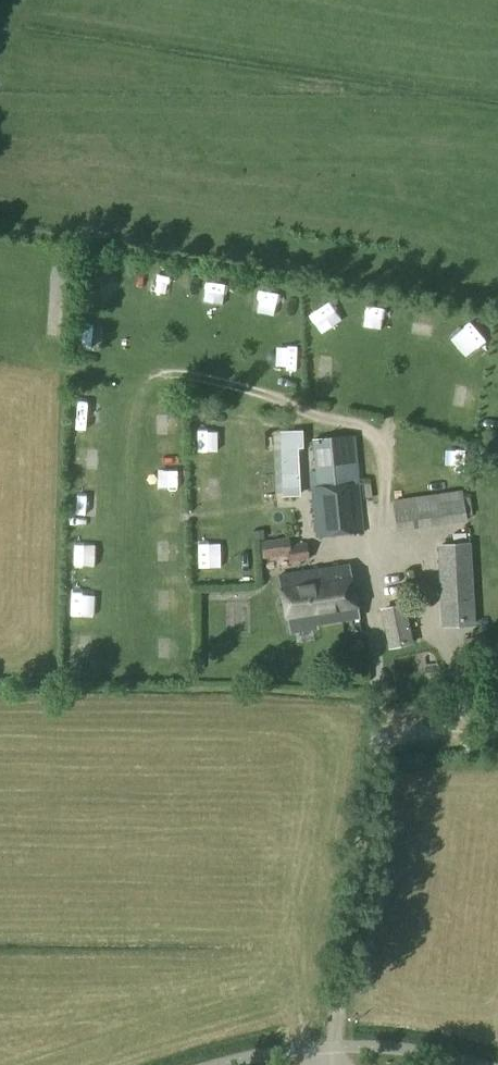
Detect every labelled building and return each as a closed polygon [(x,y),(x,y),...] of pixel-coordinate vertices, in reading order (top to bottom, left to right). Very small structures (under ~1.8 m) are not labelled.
[(144,256),(143,278),(160,279),(162,258),(144,256)] [(190,286),(210,289),(213,268),(193,265),(190,286)] [(249,275),(246,293),(265,297),(269,279),(249,275)] [(460,344),(479,330),(465,311),(446,325),(460,344)] [(287,357),(288,332),(271,332),(270,357),(287,357)] [(395,416),(396,426),(423,425),(423,415),(395,416)] [(303,429),(281,430),(283,495),(300,495),(298,447),(304,447),(303,429)] [(315,469),(309,470),(312,488),(316,537),(364,533),(359,484),(354,434),(311,440),(315,469)] [(463,490),(391,501),(396,531),(467,521),(467,517),(473,516),(470,496),(464,497),(463,490)] [(189,530),(190,554),(212,554),(211,529),(189,530)] [(64,530),(64,550),(85,551),(86,531),(64,530)] [(290,547),(287,547),(288,554),(289,563),(309,560),(306,544),(290,547)] [(469,545),(438,546),(443,628),(473,626),(469,545)] [(349,564),(279,575),(289,628),(313,624),(313,622),(357,616),(349,564)] [(83,599),(84,578),(62,578),(61,598),(83,599)] [(233,582),(209,584),(212,616),(236,614),(233,582)] [(404,605),(380,610),(389,649),(413,644),(404,605)]
